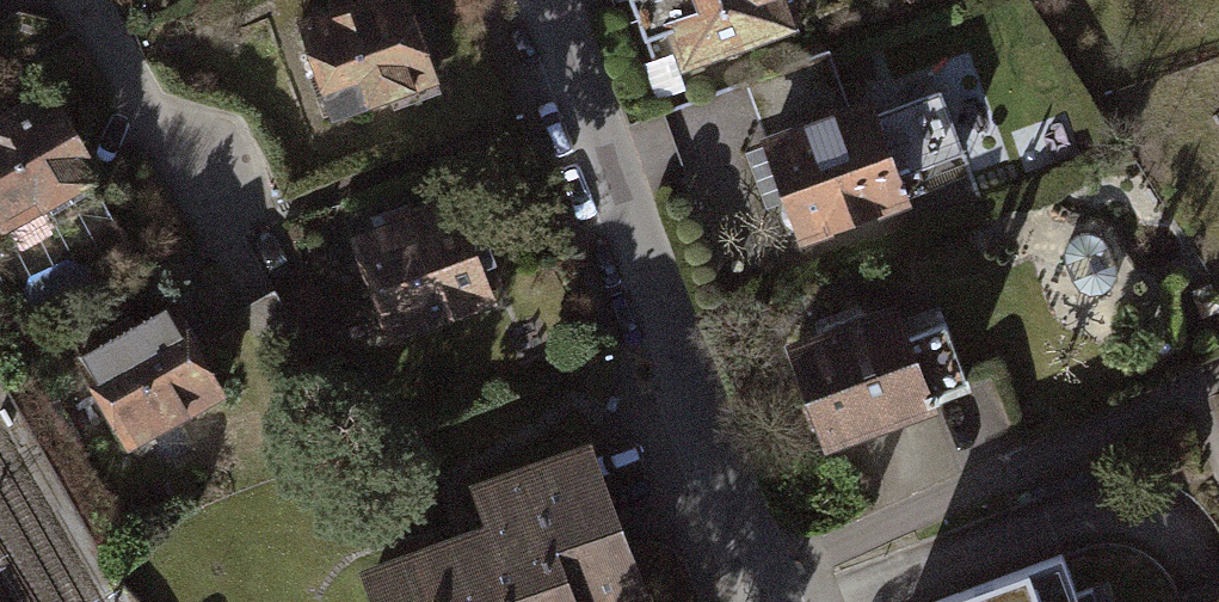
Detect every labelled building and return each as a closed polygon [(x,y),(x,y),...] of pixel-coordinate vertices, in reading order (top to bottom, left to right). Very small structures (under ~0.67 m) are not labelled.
[(279,22),(322,136),(450,88),(418,0),(339,0),(279,22)] [(682,65),(794,29),(785,0),(661,0),(682,65)] [(0,115),(0,222),(11,245),(106,200),(53,89),(0,115)] [(880,109),(777,141),(807,240),(910,208),(880,109)] [(961,157),(984,202),(1026,180),(1003,136),(961,157)] [(463,208),(357,242),(392,350),(498,316),(463,208)] [(906,312),(794,355),(831,453),(943,410),(906,312)] [(186,313),(81,358),(125,458),(229,414),(186,313)] [(367,566),(379,601),(654,601),(602,446),(478,487),(491,524),(367,566)] [(958,601),(1080,601),(1065,562),(958,601)]
